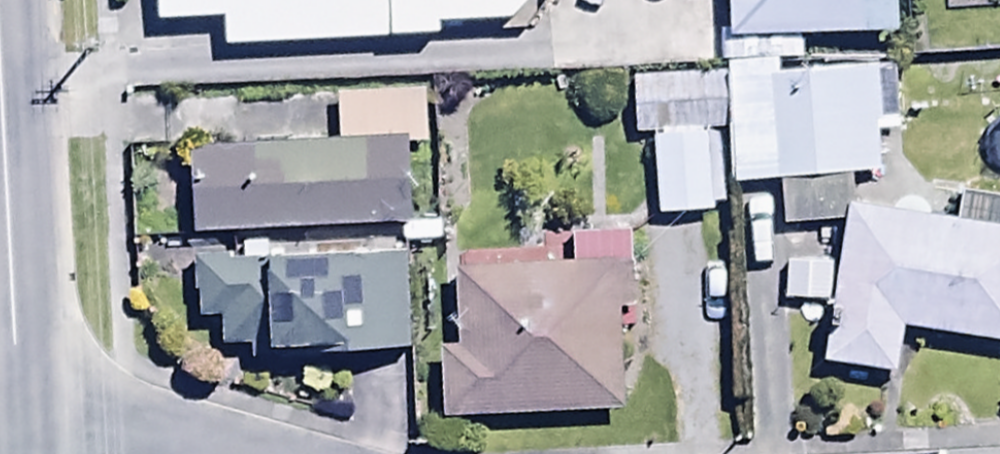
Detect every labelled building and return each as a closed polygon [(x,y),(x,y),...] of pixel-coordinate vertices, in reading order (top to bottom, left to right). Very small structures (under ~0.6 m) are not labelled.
[(225,51),(436,45),(436,34),(508,32),(526,7),(526,0),(156,0),(156,27),(225,26),(225,51)] [(722,46),(728,46),(729,65),(809,63),(808,43),(896,40),(894,0),(721,0),(722,46)] [(775,67),(723,68),(725,185),(773,184),(774,231),(835,230),(834,184),(871,183),(869,79),(776,81),(775,67)] [(718,81),(627,83),(628,146),(654,146),(656,223),(707,222),(705,137),(719,137),(718,81)] [(338,150),(193,153),(195,237),(404,232),(404,247),(433,246),(433,227),(408,227),(406,143),(421,142),(420,96),(336,97),(338,150)] [(846,207),(816,373),(889,386),(899,332),(999,350),(999,207),(958,199),(953,226),(846,207)] [(441,353),(443,424),(624,418),(621,329),(635,328),(632,241),(568,243),(569,270),(456,273),(458,352),(441,353)] [(405,260),(191,263),(191,322),(222,322),(222,352),(270,352),(270,357),(406,355),(405,260)]
